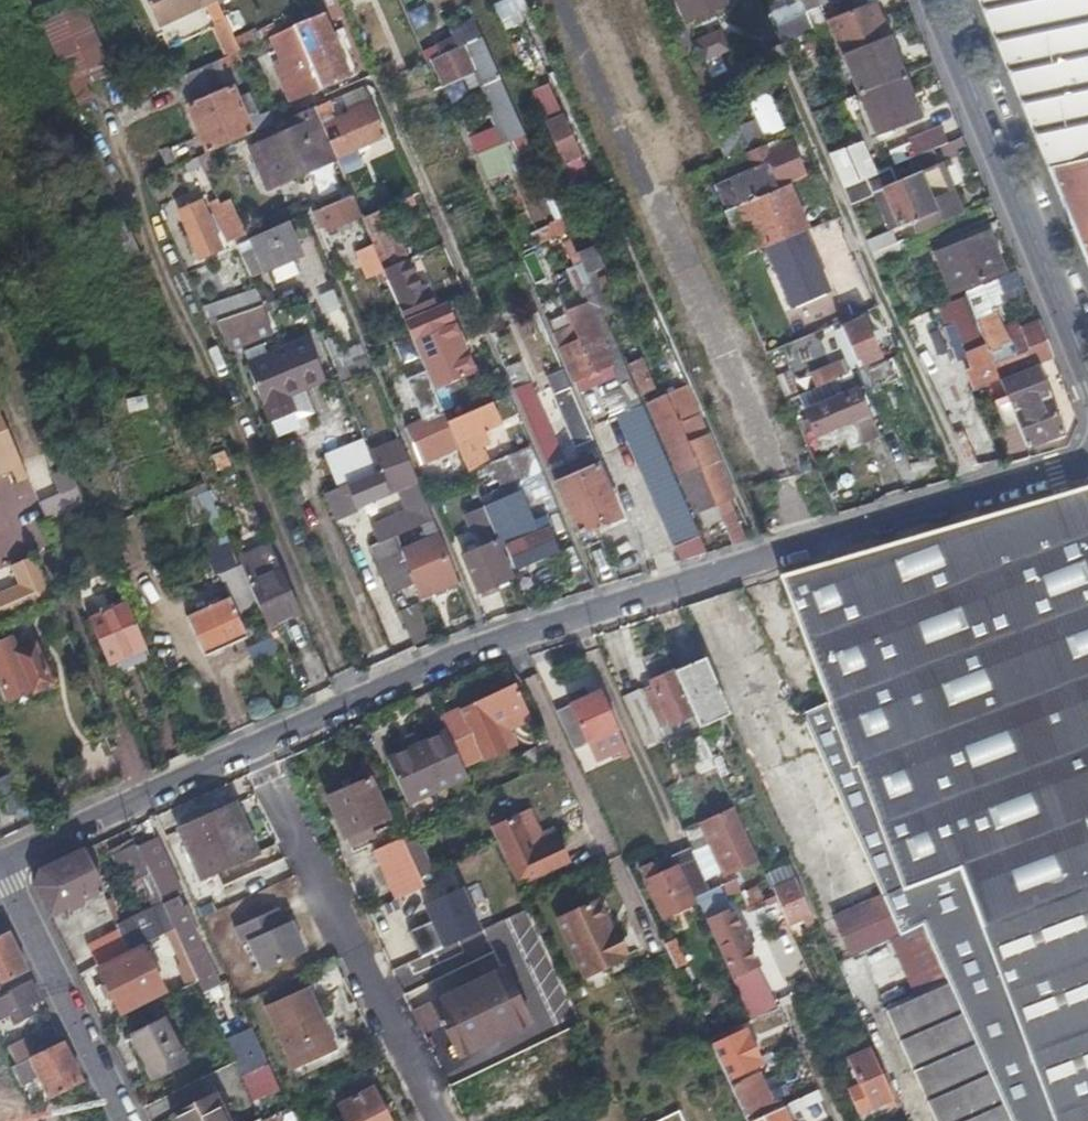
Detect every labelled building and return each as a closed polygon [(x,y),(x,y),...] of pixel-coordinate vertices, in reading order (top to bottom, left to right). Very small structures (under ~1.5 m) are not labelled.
[(158,27),(215,0),(146,0),(158,27)] [(431,31),(422,0),(417,0),(406,3),(415,36),(431,31)] [(450,0),(429,0),(428,5),(447,10),(450,0)] [(526,21),(516,0),(505,0),(492,5),(503,31),(526,21)] [(731,0),(678,0),(687,20),(731,1),(731,0)] [(809,24),(796,0),(794,0),(766,15),(780,40),(809,24)] [(818,7),(815,0),(801,0),(807,14),(819,9),(818,7)] [(1087,271),(1087,0),(977,0),(1087,271)] [(82,1),(39,19),(75,107),(95,99),(83,71),(107,61),(82,1)] [(856,49),(887,36),(876,8),(874,3),(842,16),(856,49)] [(825,23),(819,9),(807,14),(812,28),(825,23)] [(302,41),(323,89),(324,91),(348,79),(319,13),(299,23),(307,39),(302,41)] [(842,16),(832,21),(831,26),(843,54),(844,53),(850,51),(856,49),(842,16)] [(436,43),(439,48),(441,54),(434,57),(445,82),(465,74),(470,87),(483,82),(500,75),(475,18),(466,22),(469,28),(436,43)] [(293,102),(323,89),(302,41),(307,39),(299,23),(278,33),(285,49),(278,52),(284,64),(277,67),(293,102)] [(861,95),(904,75),(887,36),(856,49),(850,51),(844,53),(861,95)] [(226,145),(278,122),(273,110),(247,121),(220,60),(176,80),(200,135),(164,151),(173,169),(198,157),(226,145)] [(497,112),(513,105),(500,75),(483,82),(497,112)] [(921,117),(904,75),(861,95),(878,135),(921,117)] [(573,183),(582,179),(591,175),(551,83),(533,90),(573,183)] [(783,128),(773,107),(764,86),(746,94),(757,119),(750,121),(754,128),(734,136),(724,113),(706,120),(723,158),(734,154),(747,149),(766,140),(765,137),(783,128)] [(349,112),(321,124),(332,150),(333,154),(345,149),(346,150),(383,134),(367,98),(346,107),(349,112)] [(313,106),(318,117),(334,110),(329,99),(313,106)] [(525,133),(519,119),(513,105),(497,112),(510,139),(525,133)] [(266,185),(334,155),(333,154),(332,150),(321,124),(318,117),(313,106),(288,117),(294,129),(250,149),(266,185)] [(273,110),(278,122),(288,117),(283,106),(273,110)] [(949,143),(946,135),(942,126),(910,140),(917,156),(949,143)] [(766,189),(785,180),(803,172),(790,142),(780,146),(777,141),(749,154),(757,170),(716,188),(726,211),(738,205),(767,191),(766,189)] [(845,187),(877,174),(863,142),(831,156),(845,187)] [(247,192),(226,145),(198,157),(219,204),(231,199),(242,194),(247,192)] [(900,228),(907,224),(915,221),(920,232),(958,215),(937,166),(897,183),(890,168),(877,174),(845,187),(858,220),(891,206),(900,228)] [(819,168),(788,182),(809,227),(840,214),(819,168)] [(788,182),(767,191),(738,205),(758,250),(767,246),(792,235),(803,230),(809,227),(788,182)] [(361,218),(384,207),(376,188),(353,198),(356,207),(360,215),(361,218)] [(404,198),(407,202),(408,207),(424,201),(420,191),(404,198)] [(231,199),(236,209),(246,204),(242,194),(231,199)] [(351,195),(334,202),(317,210),(325,230),(360,215),(356,207),(353,198),(351,195)] [(246,233),(236,209),(231,199),(219,204),(221,208),(218,210),(231,241),(246,233)] [(745,256),(758,250),(738,205),(726,211),(745,256)] [(365,226),(381,264),(388,261),(388,263),(406,255),(385,207),(384,207),(361,218),(365,226)] [(186,221),(195,240),(203,259),(222,250),(206,212),(186,221)] [(252,278),(262,274),(272,269),(276,280),(296,271),(291,259),(297,257),(283,224),(250,238),(256,250),(242,256),(252,278)] [(383,269),(381,264),(365,226),(353,232),(360,250),(359,250),(370,276),(383,269)] [(803,230),(792,235),(767,246),(795,306),(830,290),(803,230)] [(936,256),(943,274),(951,293),(1003,271),(988,234),(936,256)] [(873,253),(877,261),(880,270),(913,256),(906,238),(873,253)] [(586,271),(593,268),(600,265),(590,243),(576,250),(586,271)] [(404,319),(429,308),(434,306),(424,283),(413,288),(403,266),(389,272),(403,306),(399,307),(404,319)] [(612,310),(593,268),(586,271),(604,313),(612,310)] [(991,362),(998,380),(1035,365),(1053,358),(1038,320),(1020,328),(1027,347),(1012,353),(993,309),(999,306),(996,300),(999,298),(991,279),(962,292),(964,297),(991,362)] [(221,353),(271,337),(256,288),(206,304),(221,353)] [(973,370),(991,362),(964,297),(940,308),(946,323),(953,320),(973,370)] [(434,306),(429,308),(404,319),(417,349),(433,387),(434,389),(474,372),(444,302),(434,306)] [(611,361),(598,332),(585,303),(567,311),(573,324),(580,340),(560,349),(572,378),(611,361)] [(858,363),(870,359),(881,354),(865,316),(842,326),(858,363)] [(580,340),(573,324),(552,332),(560,349),(580,340)] [(296,413),(292,404),(289,396),(326,379),(308,339),(246,365),(271,423),(296,413)] [(650,389),(651,385),(652,381),(641,355),(625,361),(639,394),(650,389)] [(370,370),(365,357),(335,370),(340,383),(370,370)] [(856,368),(854,362),(851,357),(811,374),(817,385),(833,378),(851,371),(856,368)] [(1035,365),(998,380),(1026,447),(1062,432),(1035,365)] [(787,398),(792,396),(797,394),(787,370),(776,374),(787,398)] [(850,448),(880,435),(851,371),(833,378),(842,399),(805,415),(820,450),(846,438),(850,448)] [(458,447),(456,441),(448,421),(434,389),(433,387),(420,393),(430,417),(408,428),(423,463),(458,447)] [(732,496),(729,488),(725,480),(695,409),(697,408),(694,402),(686,405),(678,387),(666,393),(678,421),(714,504),(732,496)] [(570,388),(564,391),(557,394),(581,448),(594,443),(570,388)] [(448,421),(456,441),(502,421),(494,402),(448,421)] [(522,409),(534,437),(547,465),(561,458),(537,403),(522,409)] [(644,403),(631,409),(618,415),(674,545),(701,534),(644,403)] [(3,420),(0,422),(0,468),(20,459),(3,420)] [(698,511),(714,504),(678,421),(664,428),(673,449),(671,450),(698,511)] [(56,434),(38,442),(51,472),(69,465),(56,434)] [(345,484),(378,470),(370,453),(363,438),(327,453),(341,486),(345,484)] [(370,453),(378,470),(407,457),(400,440),(370,453)] [(469,472),(489,517),(502,548),(504,547),(514,568),(558,548),(544,516),(560,508),(531,443),(488,464),(469,472)] [(463,456),(469,472),(488,464),(485,457),(477,460),(473,451),(463,456)] [(413,509),(420,523),(433,518),(429,507),(407,457),(378,470),(379,474),(346,487),(346,486),(345,484),(341,486),(340,487),(349,508),(403,485),(413,509)] [(556,482),(568,507),(579,532),(620,514),(598,463),(556,482)] [(379,474),(378,470),(345,484),(346,486),(346,487),(379,474)] [(64,503),(43,511),(51,529),(89,513),(74,478),(56,485),(64,503)] [(343,511),(349,508),(340,487),(334,489),(343,511)] [(781,577),(840,735),(851,767),(858,765),(901,883),(918,919),(947,984),(1009,1120),(1087,1120),(1087,487),(781,577)] [(413,509),(398,515),(404,530),(420,523),(413,509)] [(373,526),(379,541),(404,530),(398,515),(373,526)] [(732,544),(738,542),(744,540),(734,515),(721,521),(732,544)] [(404,530),(379,541),(371,544),(391,591),(410,583),(416,596),(460,580),(433,518),(420,523),(404,530)] [(469,527),(474,537),(478,547),(464,554),(479,591),(513,577),(487,519),(469,527)] [(96,531),(99,538),(102,545),(117,539),(111,525),(96,531)] [(237,559),(252,593),(267,627),(300,612),(269,544),(237,559)] [(230,598),(208,607),(187,617),(204,656),(247,636),(230,598)] [(89,619),(108,663),(145,647),(126,602),(89,619)] [(22,640),(12,644),(10,640),(0,644),(0,680),(10,705),(54,687),(32,636),(22,640)] [(674,670),(693,712),(699,725),(727,713),(702,656),(674,670)] [(693,712),(674,670),(642,685),(646,692),(624,702),(640,736),(693,712)] [(446,730),(462,765),(506,745),(496,724),(526,710),(527,709),(516,685),(440,719),(446,730)] [(555,711),(564,730),(573,749),(617,728),(599,689),(555,711)] [(531,721),(526,710),(496,724),(506,745),(514,741),(510,731),(531,721)] [(462,765),(446,730),(414,745),(409,734),(391,742),(395,753),(382,759),(402,802),(465,773),(462,765)] [(851,767),(840,735),(813,745),(878,889),(896,928),(918,919),(901,883),(858,765),(851,767)] [(29,804),(16,774),(0,781),(12,811),(29,804)] [(369,779),(348,788),(328,797),(350,847),(375,836),(370,827),(387,819),(369,779)] [(231,800),(204,813),(178,826),(201,874),(254,847),(231,800)] [(530,811),(519,816),(534,848),(554,839),(550,828),(540,833),(530,811)] [(564,860),(559,850),(554,839),(534,848),(519,816),(491,829),(516,883),(564,860)] [(730,868),(736,865),(741,863),(733,845),(740,841),(731,821),(712,830),(730,868)] [(373,842),(386,871),(399,900),(404,896),(409,907),(429,897),(399,830),(373,842)] [(168,901),(176,897),(184,893),(167,859),(162,861),(152,837),(136,844),(149,871),(151,870),(168,901)] [(120,851),(126,865),(133,879),(147,872),(134,845),(120,851)] [(695,898),(713,889),(694,847),(675,856),(679,864),(695,898)] [(34,885),(41,900),(49,915),(101,890),(83,850),(39,870),(34,885)] [(677,865),(679,864),(675,856),(674,852),(654,862),(654,863),(659,873),(677,865)] [(654,863),(648,866),(641,870),(663,919),(694,903),(677,865),(659,873),(654,863)] [(775,887),(782,905),(790,923),(809,914),(794,878),(775,887)] [(735,879),(729,882),(723,885),(728,895),(740,890),(735,879)] [(408,931),(418,958),(480,936),(463,888),(418,903),(425,925),(408,931)] [(724,914),(713,889),(695,898),(707,924),(709,924),(733,976),(754,966),(730,912),(724,914)] [(896,928),(878,889),(832,916),(850,956),(886,933),(889,931),(896,928)] [(557,920),(570,949),(583,977),(624,958),(598,901),(557,920)] [(174,913),(181,932),(189,951),(201,945),(186,908),(174,913)] [(279,909),(235,928),(242,944),(249,941),(262,972),(306,953),(293,923),(286,925),(279,909)] [(175,928),(171,919),(167,911),(132,928),(140,944),(175,928)] [(691,920),(696,931),(701,943),(711,938),(700,915),(691,920)] [(947,984),(918,919),(896,928),(889,931),(886,933),(917,998),(887,1012),(936,1120),(1009,1120),(947,984)] [(9,929),(0,934),(0,983),(28,969),(9,929)] [(126,945),(129,944),(131,942),(125,929),(88,946),(97,965),(129,950),(126,945)] [(682,959),(679,950),(675,942),(673,943),(670,936),(662,940),(673,963),(682,959)] [(99,968),(110,990),(121,1012),(163,992),(141,947),(99,968)] [(485,1020),(521,1004),(506,970),(469,986),(485,1020)] [(42,996),(32,976),(0,992),(0,1017),(42,996)] [(449,1037),(485,1020),(469,986),(434,1002),(449,1037)] [(309,987),(288,996),(266,1006),(294,1069),(338,1049),(309,987)] [(521,1004),(485,1020),(449,1037),(459,1058),(531,1025),(521,1004)] [(134,1038),(145,1061),(156,1083),(189,1067),(167,1022),(134,1038)] [(225,1038),(233,1056),(242,1074),(268,1062),(251,1026),(225,1038)] [(762,1065),(754,1047),(746,1030),(727,1039),(734,1052),(718,1059),(728,1081),(762,1065)] [(17,1063),(32,1055),(24,1039),(8,1047),(17,1063)] [(83,1080),(63,1039),(32,1055),(17,1063),(11,1065),(21,1083),(40,1073),(52,1095),(83,1080)] [(858,1109),(869,1104),(876,1101),(891,1094),(869,1045),(847,1056),(858,1082),(847,1087),(858,1109)] [(782,1107),(778,1100),(770,1104),(756,1074),(731,1086),(747,1120),(751,1120),(782,1107)] [(344,1120),(391,1120),(373,1086),(340,1104),(348,1119),(344,1120)] [(174,1120),(230,1120),(215,1091),(171,1113),(174,1120)] [(782,1107),(751,1120),(788,1120),(782,1107)] [(263,1120),(283,1120),(278,1111),(262,1119),(263,1120)]
